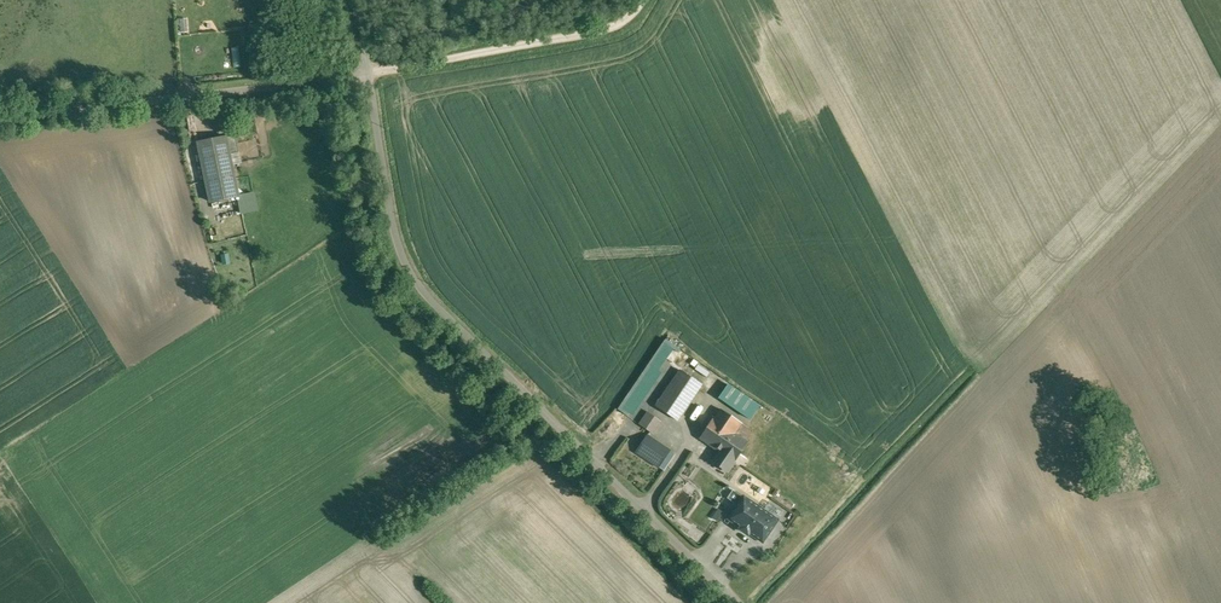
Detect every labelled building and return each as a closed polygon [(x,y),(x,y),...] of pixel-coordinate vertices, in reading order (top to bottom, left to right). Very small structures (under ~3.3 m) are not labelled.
[(277,21),(259,24),(262,40),(279,38),(277,21)] [(228,137),(196,143),(208,205),(240,198),(228,137)] [(704,386),(680,369),(654,405),(679,423),(704,386)] [(717,400),(750,419),(760,403),(727,383),(717,400)] [(744,424),(720,408),(698,438),(718,452),(712,461),(726,471),(746,443),(736,435),(744,424)] [(647,413),(639,425),(653,435),(661,423),(647,413)] [(671,453),(648,435),(635,453),(658,470),(671,453)] [(748,493),(727,520),(762,547),(783,520),(748,493)]
